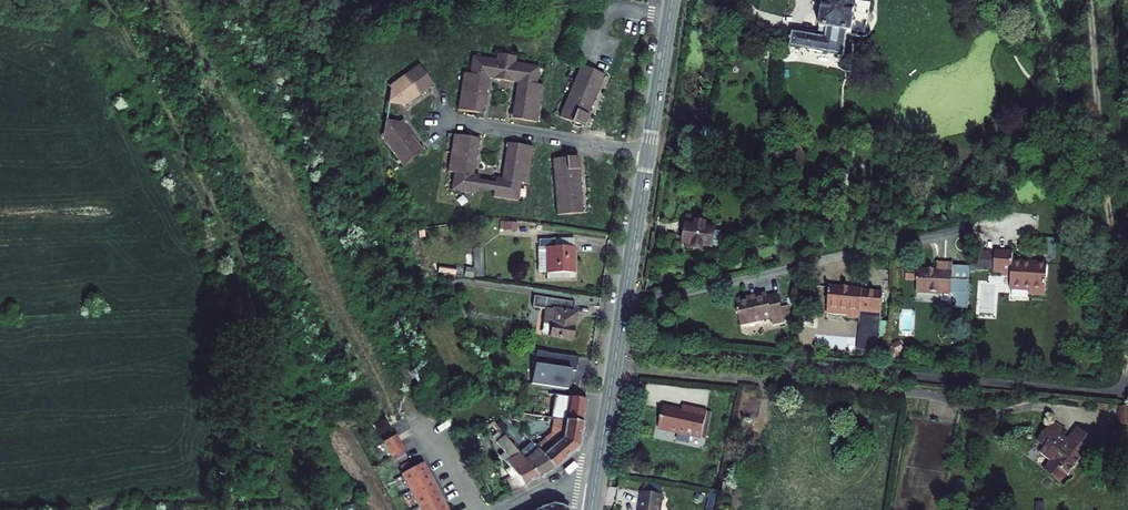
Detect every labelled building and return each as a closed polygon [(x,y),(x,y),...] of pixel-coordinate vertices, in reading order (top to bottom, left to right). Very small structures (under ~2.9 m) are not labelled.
[(791,48),(843,56),(847,32),(851,32),(856,0),(824,0),(818,38),(793,34),(791,48)] [(515,62),(516,56),(497,53),(496,59),(493,79),(512,82),(515,62)] [(469,75),(489,78),(493,79),(496,59),(472,56),(470,73),(469,75)] [(536,84),(539,66),(515,62),(512,82),(517,83),(536,85),(536,84)] [(419,96),(435,86),(419,64),(404,75),(419,96)] [(598,92),(605,75),(581,65),(574,82),(598,92)] [(470,73),(463,73),(461,92),(486,96),(489,78),(469,75),(470,73)] [(419,96),(404,75),(389,86),(391,88),(388,102),(402,105),(405,102),(407,104),(419,96)] [(574,82),(566,99),(591,109),(595,98),(598,92),(574,82)] [(540,104),(543,85),(536,84),(536,85),(517,83),(514,100),(540,104)] [(458,109),(480,113),(480,109),(484,109),(486,96),(461,92),(458,109)] [(559,117),(583,127),(591,109),(566,99),(559,117)] [(540,104),(514,100),(512,113),(516,114),(515,118),(537,121),(540,104)] [(412,135),(404,124),(402,125),(399,122),(385,120),(383,134),(381,135),(392,150),(412,135)] [(451,154),(476,158),(478,142),(475,142),(475,138),(453,134),(451,154)] [(403,165),(424,150),(412,135),(392,150),(403,165)] [(507,147),(504,162),(530,166),(533,146),(511,143),(510,147),(507,147)] [(451,154),(448,171),(454,172),(454,170),(474,173),(476,158),(451,154)] [(580,175),(579,156),(553,158),(554,177),(580,175)] [(504,162),(502,177),(521,180),(521,182),(527,183),(530,166),(504,162)] [(451,190),(476,194),(477,189),(478,180),(479,174),(474,173),(454,170),(454,172),(451,190)] [(581,187),(582,187),(580,175),(554,177),(556,196),(582,194),(581,187)] [(494,192),(493,196),(518,200),(521,182),(521,180),(502,177),(496,177),(495,182),(494,192)] [(495,182),(478,180),(477,189),(494,192),(495,182)] [(558,215),(584,212),(582,194),(556,196),(558,215)] [(693,249),(694,246),(705,248),(707,230),(708,226),(700,224),(701,218),(686,216),(684,227),(688,228),(687,233),(684,232),(683,237),(686,238),(685,248),(693,249)] [(517,231),(518,223),(500,221),(499,229),(517,231)] [(705,248),(713,249),(716,231),(707,230),(705,248)] [(546,273),(546,274),(575,273),(574,246),(554,247),(554,239),(539,240),(539,247),(546,247),(546,273)] [(1045,253),(1053,253),(1054,241),(1046,240),(1045,253)] [(539,247),(538,247),(538,273),(546,273),(546,247),(539,247)] [(984,251),(984,256),(973,256),(972,270),(994,271),(995,251),(984,251)] [(995,251),(994,271),(1003,272),(1003,275),(1011,276),(1010,288),(1030,289),(1030,294),(1046,295),(1048,263),(1031,262),(1031,264),(1022,263),(1022,262),(1013,261),(1013,253),(995,251)] [(968,307),(969,280),(952,280),(953,267),(953,264),(937,263),(937,271),(918,270),(917,280),(917,292),(954,294),(959,306),(968,307)] [(455,275),(456,269),(439,267),(438,273),(455,275)] [(969,280),(970,268),(953,267),(952,280),(969,280)] [(907,270),(906,280),(917,280),(918,270),(907,270)] [(446,286),(452,287),(454,279),(448,277),(446,286)] [(847,315),(847,318),(860,319),(857,350),(877,352),(878,337),(880,321),(884,293),(862,291),(862,289),(829,286),(827,313),(847,315)] [(545,298),(534,296),(532,307),(546,309),(543,323),(551,324),(550,335),(571,339),(573,327),(571,326),(573,312),(575,303),(545,298)] [(735,302),(740,325),(771,319),(773,325),(784,322),(783,318),(781,310),(779,296),(768,299),(767,297),(749,301),(749,299),(735,302)] [(783,318),(790,317),(788,308),(781,310),(783,318)] [(889,338),(890,323),(880,321),(878,337),(889,338)] [(657,322),(656,334),(667,335),(668,323),(657,322)] [(543,323),(542,334),(550,335),(551,324),(543,323)] [(577,357),(536,350),(531,384),(568,389),(571,371),(575,371),(577,357)] [(553,395),(550,418),(554,418),(583,423),(587,400),(553,395)] [(658,429),(701,438),(707,412),(683,406),(681,412),(663,408),(658,429)] [(1119,425),(1127,425),(1127,406),(1119,406),(1119,425)] [(706,439),(712,413),(707,412),(701,438),(706,439)] [(535,446),(554,469),(575,451),(579,446),(583,423),(554,418),(551,433),(535,446)] [(1045,471),(1059,483),(1066,474),(1068,476),(1082,458),(1084,460),(1097,443),(1078,428),(1068,442),(1061,437),(1062,435),(1061,426),(1053,420),(1036,442),(1044,448),(1040,453),(1052,462),(1045,471)] [(1119,442),(1127,442),(1127,426),(1119,426),(1119,442)] [(500,430),(492,437),(496,442),(504,435),(500,430)] [(504,483),(510,494),(539,478),(525,460),(514,447),(508,440),(504,435),(496,442),(504,453),(510,459),(506,462),(509,467),(516,475),(511,479),(504,483)] [(384,442),(391,457),(393,456),(403,451),(404,450),(396,436),(384,442)] [(535,451),(525,460),(539,478),(554,469),(535,446),(533,444),(531,446),(535,451)] [(393,456),(397,464),(407,459),(403,451),(393,456)] [(504,453),(501,455),(506,462),(510,459),(504,453)] [(400,466),(404,474),(413,469),(409,462),(400,466)] [(402,475),(410,491),(432,480),(423,464),(413,469),(404,474),(402,475)] [(509,467),(505,470),(511,479),(516,475),(509,467)] [(410,491),(418,506),(440,495),(432,480),(410,491)] [(639,509),(660,509),(663,496),(642,492),(639,509)] [(694,498),(700,502),(704,497),(698,493),(694,498)] [(710,493),(707,509),(713,509),(716,495),(710,493)] [(418,506),(420,509),(448,509),(440,495),(418,506)]
